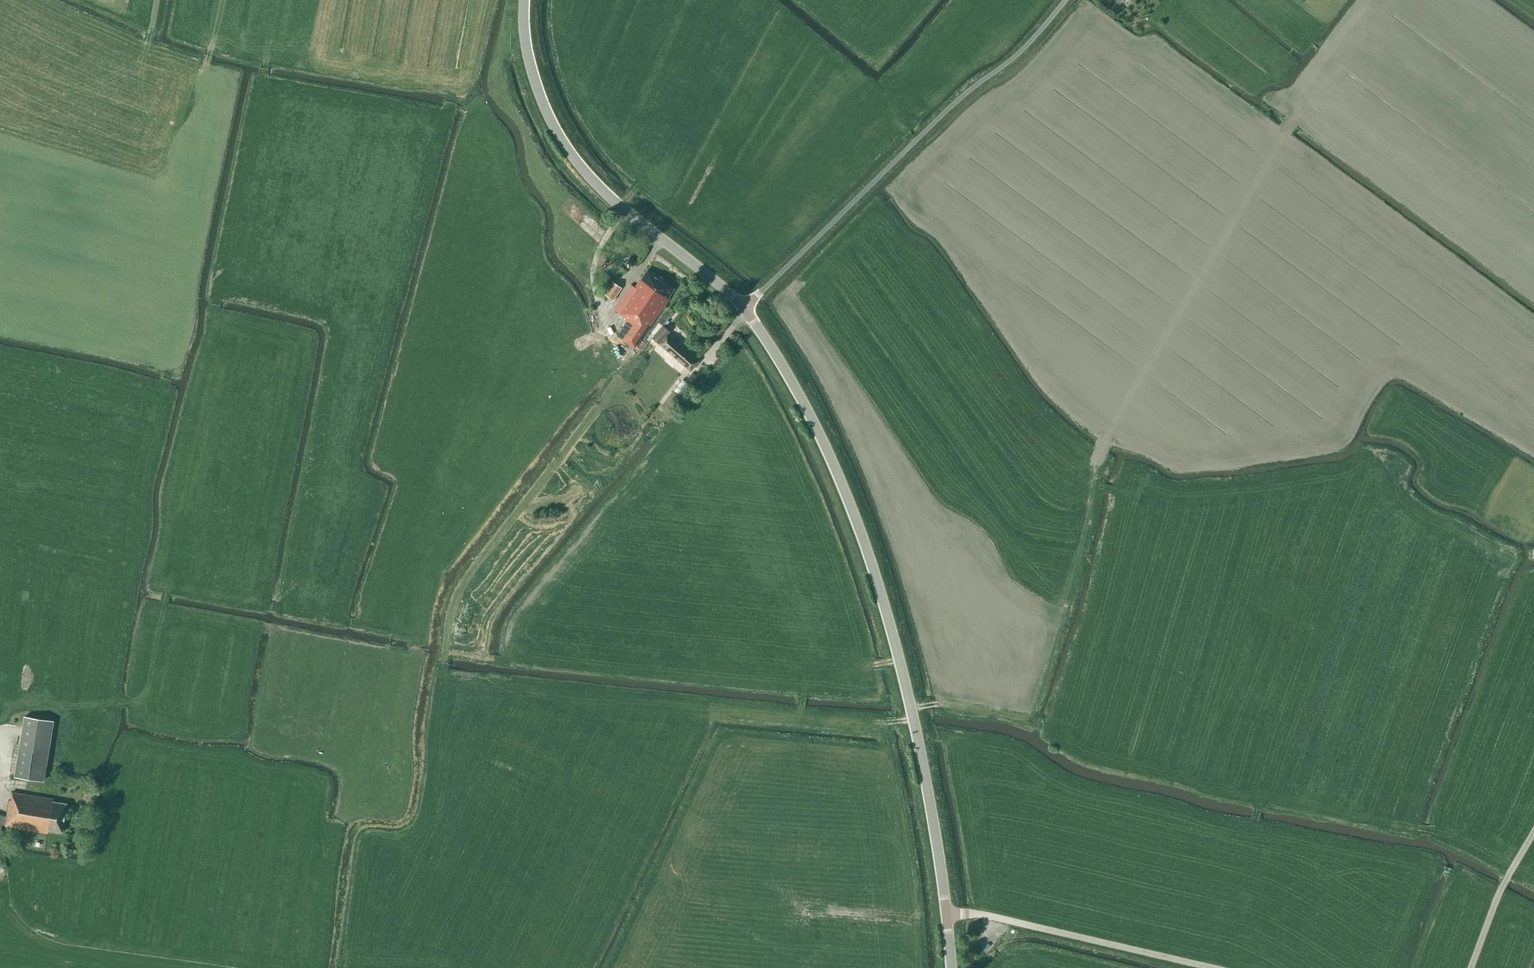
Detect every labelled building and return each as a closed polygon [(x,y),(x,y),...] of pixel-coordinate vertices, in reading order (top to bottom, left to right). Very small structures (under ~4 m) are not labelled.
[(624,320),(627,321),(617,336),(635,349),(669,298),(668,297),(674,289),(663,282),(662,280),(659,278),(657,278),(647,271),(635,288),(631,285),(614,310),(625,318),(624,320)] [(604,294),(613,300),(622,288),(613,282),(604,294)] [(668,309),(658,323),(663,326),(652,338),(659,344),(690,371),(698,362),(667,335),(670,332),(663,326),(673,313),(668,309)] [(14,777),(44,781),(54,720),(23,716),(14,777)] [(3,816),(3,815),(0,815),(0,832),(1,824),(5,825),(5,826),(48,833),(48,830),(62,832),(64,821),(65,814),(67,804),(53,802),(53,799),(13,792),(11,800),(10,800),(7,817),(3,816)]
